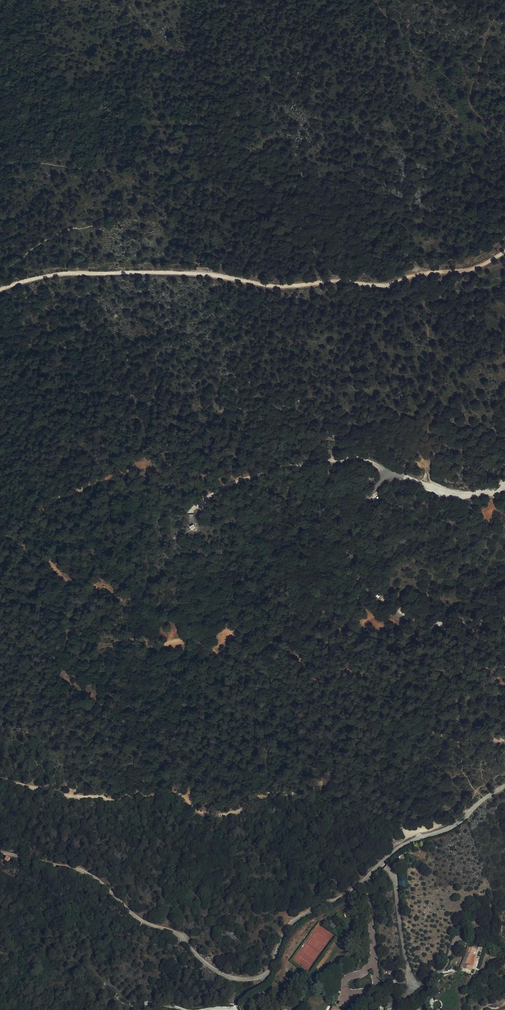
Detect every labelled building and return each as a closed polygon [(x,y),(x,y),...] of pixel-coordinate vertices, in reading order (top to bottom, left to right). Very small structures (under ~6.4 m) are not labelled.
[(475,949),(469,947),(467,953),(466,953),(461,969),(460,969),(462,970),(462,968),(469,971),(473,962),(470,961),(475,949)]
